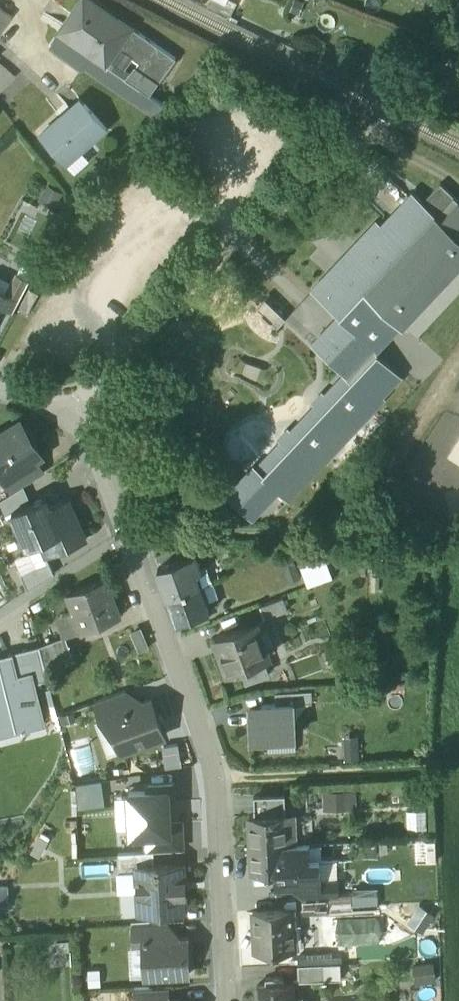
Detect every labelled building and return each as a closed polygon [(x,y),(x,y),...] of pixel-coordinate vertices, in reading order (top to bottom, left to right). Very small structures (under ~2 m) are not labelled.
[(83,0),(80,0),(49,45),(82,68),(84,66),(98,75),(131,28),(119,19),(116,23),(83,0)] [(208,5),(230,16),(235,3),(228,0),(210,0),(208,5)] [(10,15),(0,8),(0,34),(10,15)] [(131,28),(98,75),(156,115),(165,105),(149,94),(175,58),(131,28)] [(0,71),(0,89),(15,76),(14,74),(14,75),(4,67),(0,71)] [(84,104),(64,121),(60,116),(40,134),(65,163),(105,128),(84,104)] [(307,293),(333,317),(307,345),(343,378),(325,397),(323,396),(314,405),(316,407),(291,433),(289,432),(280,441),(282,442),(255,470),(252,467),(225,495),(249,518),(250,517),(250,516),(274,490),(275,491),(275,490),(285,499),(312,471),(309,469),(317,460),(320,463),(346,434),(344,432),(352,423),(355,426),(381,398),(379,396),(398,375),(377,355),(458,269),(458,201),(441,184),(424,203),(414,193),(384,226),(377,219),(307,293)] [(4,293),(6,294),(0,305),(13,312),(29,281),(15,273),(4,293)] [(16,424),(4,432),(2,436),(0,438),(0,463),(8,475),(8,474),(34,458),(39,455),(40,452),(33,442),(27,441),(23,435),(24,431),(20,425),(16,424)] [(34,458),(8,474),(18,489),(23,486),(43,473),(34,458)] [(0,500),(0,503),(5,515),(12,512),(12,511),(31,502),(23,486),(18,489),(0,500)] [(68,498),(49,506),(45,496),(31,502),(12,511),(12,512),(27,548),(46,540),(52,554),(86,540),(68,498)] [(46,540),(27,548),(33,560),(17,567),(20,574),(48,562),(46,557),(52,554),(46,540)] [(278,560),(287,584),(302,578),(293,555),(278,560)] [(324,555),(311,559),(320,584),(332,580),(324,555)] [(194,558),(157,570),(167,599),(198,588),(194,575),(199,573),(194,558)] [(320,584),(311,559),(300,564),(309,589),(320,584)] [(48,562),(20,574),(27,591),(54,575),(48,562)] [(106,580),(68,594),(74,611),(82,632),(120,618),(106,580)] [(198,588),(167,599),(176,625),(207,614),(198,588)] [(284,598),(260,607),(264,619),(288,611),(284,598)] [(74,611),(57,617),(65,638),(65,637),(82,632),(74,611)] [(258,623),(216,638),(228,673),(240,668),(246,684),(266,677),(260,661),(270,658),(258,623)] [(65,638),(39,647),(44,668),(72,657),(65,637),(65,638)] [(39,647),(9,656),(10,663),(27,659),(33,685),(48,682),(44,668),(39,647)] [(0,658),(0,737),(44,726),(33,685),(27,659),(10,663),(9,656),(0,658)] [(125,693),(94,704),(100,721),(109,718),(109,716),(130,708),(125,693)] [(275,695),(276,707),(293,706),(313,705),(312,693),(275,695)] [(130,708),(109,716),(109,718),(122,753),(163,738),(150,701),(130,708)] [(252,740),(295,738),(293,706),(276,707),(250,708),(252,740)] [(27,741),(25,732),(0,740),(0,749),(27,741)] [(357,739),(343,739),(343,763),(356,763),(357,739)] [(166,746),(167,767),(184,766),(183,745),(166,746)] [(82,806),(108,805),(106,781),(80,782),(82,806)] [(149,791),(129,792),(132,835),(146,834),(170,833),(169,824),(168,803),(174,802),(173,785),(149,786),(149,791)] [(357,792),(327,792),(327,811),(358,810),(357,792)] [(284,795),(253,796),(254,815),(285,813),(284,795)] [(426,811),(406,812),(407,836),(427,836),(426,811)] [(254,815),(249,815),(250,846),(287,845),(285,813),(254,815)] [(170,833),(146,834),(147,852),(154,852),(183,850),(181,823),(169,824),(170,833)] [(308,844),(287,845),(287,860),(309,859),(308,844)] [(287,845),(250,846),(250,873),(269,872),(288,871),(287,860),(287,845)] [(147,852),(118,854),(119,874),(138,873),(138,867),(154,866),(154,852),(147,852)] [(154,866),(138,867),(138,873),(139,893),(147,893),(148,912),(184,910),(183,894),(185,894),(184,880),(182,881),(181,865),(154,866)] [(288,871),(269,872),(269,884),(288,883),(288,871)] [(326,881),(310,882),(311,896),(327,895),(326,881)] [(288,883),(269,884),(269,898),(302,896),(311,896),(310,882),(288,883)] [(10,883),(0,884),(0,909),(11,909),(10,883)] [(358,903),(383,902),(382,886),(357,887),(358,903)] [(352,894),(328,895),(329,911),(353,910),(352,894)] [(311,896),(302,896),(303,912),(329,911),(328,895),(311,896)] [(435,916),(420,907),(409,924),(424,934),(435,916)] [(292,910),(255,911),(255,928),(254,928),(255,948),(273,947),(273,949),(294,948),(292,910)] [(168,923),(133,925),(134,947),(143,947),(143,939),(169,938),(168,923)] [(169,938),(143,939),(143,947),(145,976),(189,974),(187,937),(169,938)] [(322,964),(323,980),(342,979),(341,963),(322,964)] [(322,964),(298,965),(299,981),(323,980),(322,964)] [(432,964),(413,967),(416,988),(436,985),(432,964)] [(284,983),(283,977),(270,977),(270,983),(257,984),(258,1000),(294,1000),(293,982),(284,983)] [(135,989),(136,1000),(155,1000),(168,1000),(167,987),(135,989)]
